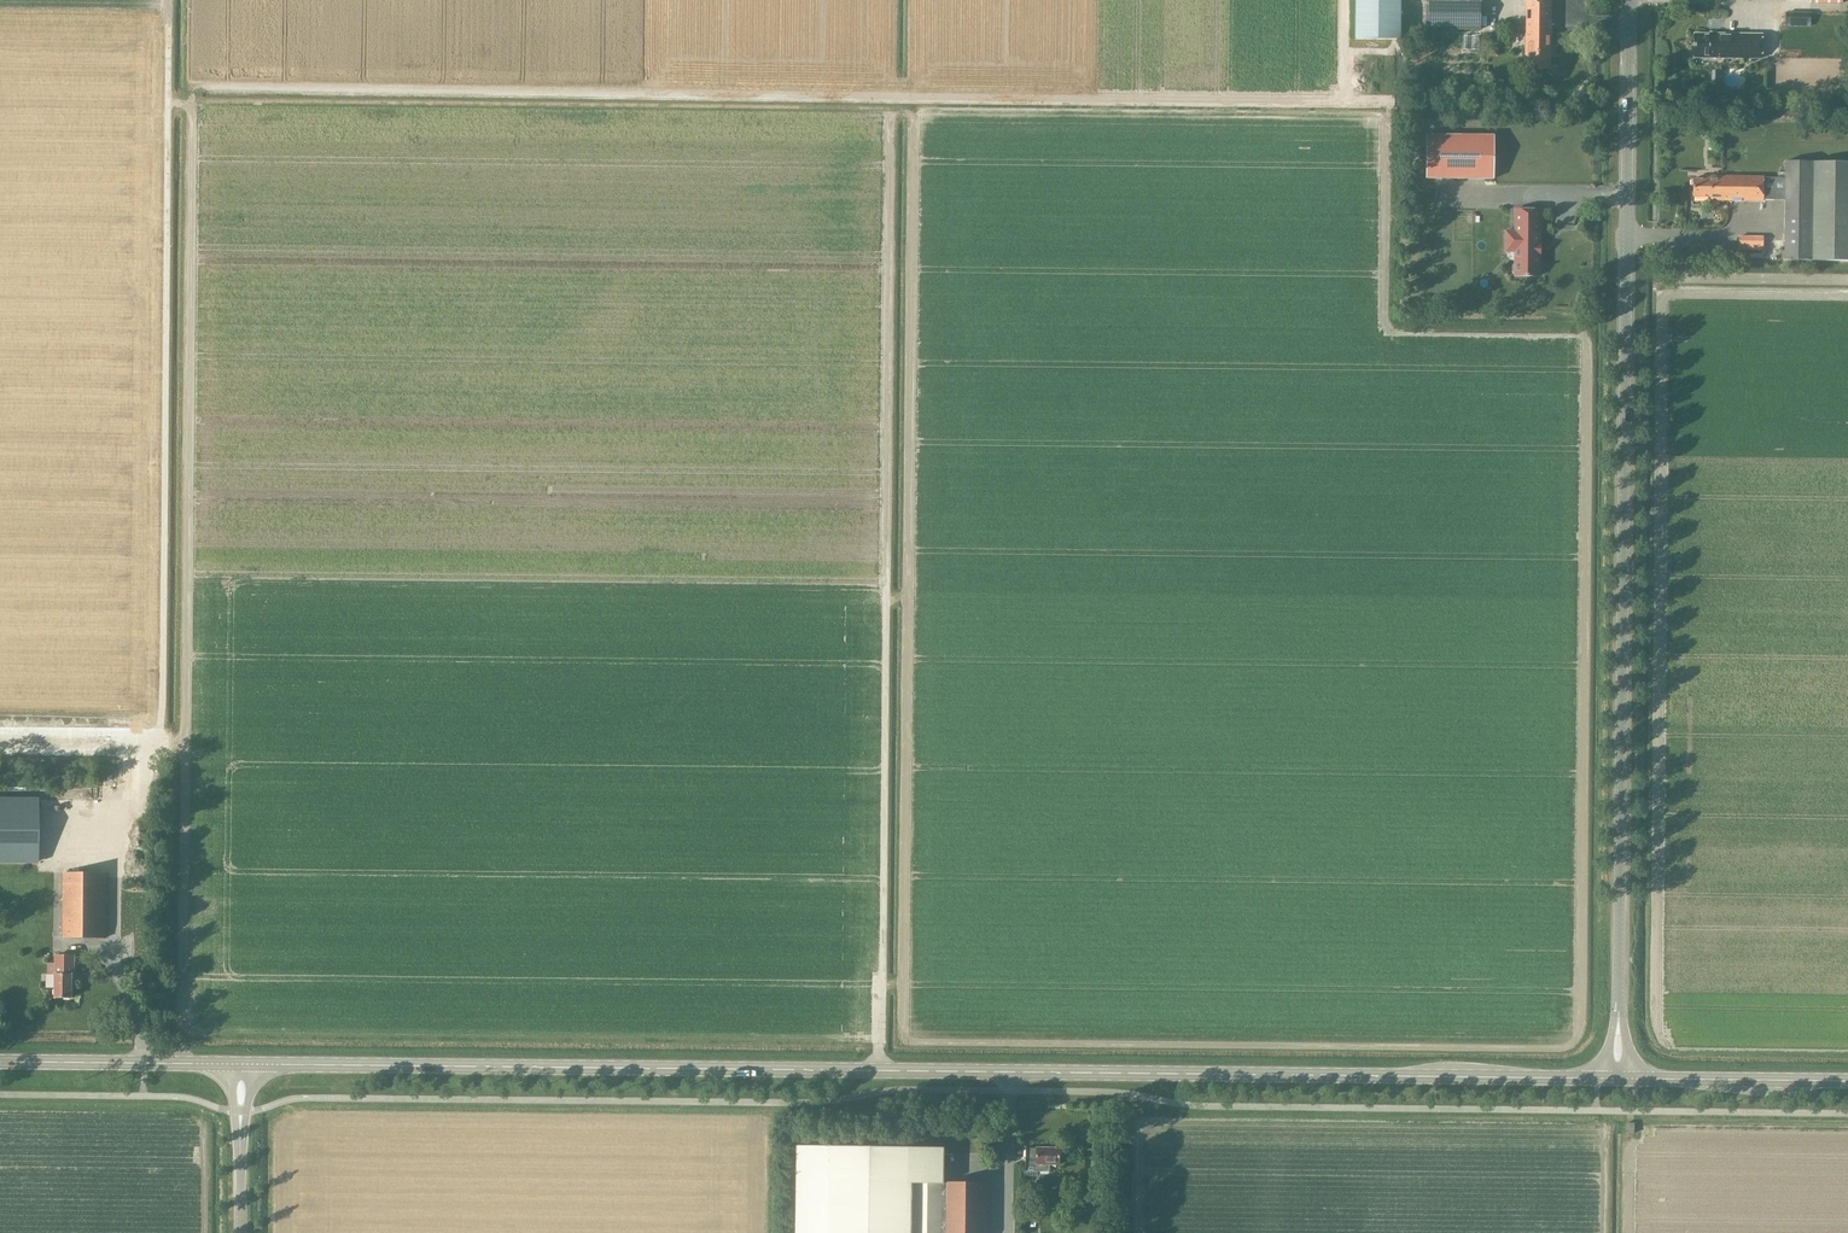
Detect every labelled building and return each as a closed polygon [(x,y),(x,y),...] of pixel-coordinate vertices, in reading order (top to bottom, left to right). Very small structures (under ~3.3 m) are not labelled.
[(1355,38),(1399,39),(1399,0),(1356,0),(1355,38)] [(1480,30),(1480,0),(1428,0),(1428,29),(1480,30)] [(1529,70),(1550,70),(1550,0),(1526,0),(1526,70),(1529,70)] [(1811,27),(1811,13),(1786,12),(1785,26),(1811,27)] [(1762,58),(1762,34),(1694,34),(1694,58),(1762,58)] [(1493,135),(1426,135),(1425,178),(1493,179),(1493,135)] [(1820,162),(1785,162),(1785,173),(1778,173),(1777,178),(1763,178),(1763,177),(1705,176),(1705,179),(1692,179),(1692,185),(1693,185),(1692,196),(1709,196),(1709,200),(1763,201),(1763,199),(1784,200),(1784,260),(1847,261),(1847,162),(1820,162)] [(1515,209),(1515,230),(1514,262),(1512,265),(1512,271),(1514,274),(1514,276),(1538,276),(1539,256),(1540,255),(1540,243),(1539,243),(1539,209),(1515,209)] [(1763,251),(1764,236),(1738,236),(1738,250),(1763,251)] [(0,799),(0,861),(37,862),(37,799),(0,799)] [(105,938),(106,873),(63,873),(62,937),(105,938)] [(55,974),(55,997),(72,997),(72,974),(74,974),(74,955),(56,954),(56,974),(55,974)] [(1059,1164),(1060,1147),(1036,1147),(1026,1147),(1025,1176),(1037,1176),(1037,1171),(1049,1171),(1050,1164),(1059,1164)] [(798,1149),(797,1232),(987,1232),(987,1182),(944,1182),(944,1150),(798,1149)]
